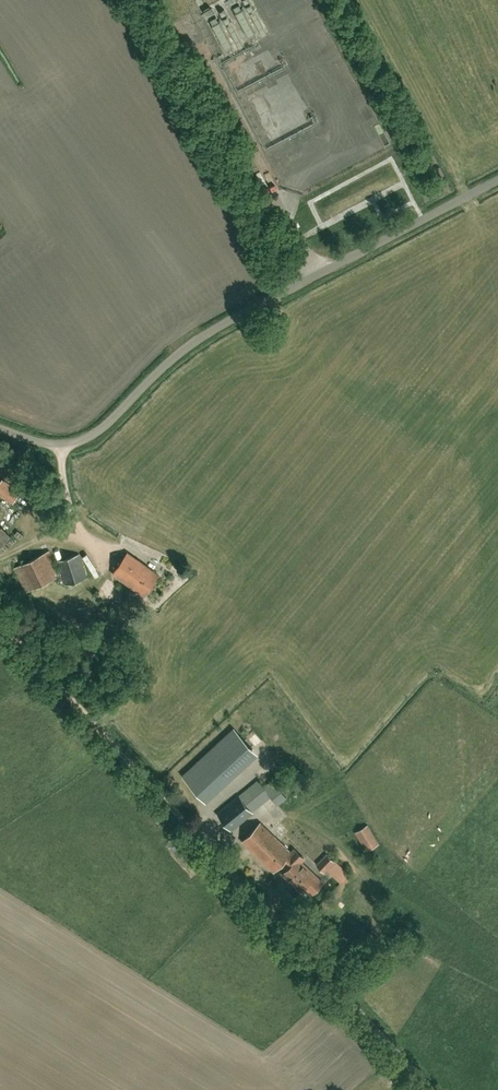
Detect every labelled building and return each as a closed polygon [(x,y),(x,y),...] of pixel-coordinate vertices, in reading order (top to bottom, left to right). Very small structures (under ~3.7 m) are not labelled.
[(248,0),(242,0),(262,36),(266,34),(248,0)] [(316,8),(312,0),(311,0),(303,4),(307,12),(316,8)] [(256,33),(240,4),(232,8),(248,37),(256,33)] [(212,7),(205,11),(207,16),(214,13),(212,7)] [(243,46),(224,9),(219,12),(239,48),(243,46)] [(232,46),(217,17),(209,21),(225,50),(232,46)] [(248,54),(252,64),(260,61),(256,51),(248,54)] [(273,117),(282,115),(285,102),(284,97),(289,97),(290,91),(294,90),(291,76),(281,78),(279,87),(267,89),(268,96),(263,97),(264,103),(274,101),(272,109),(265,111),(263,119),(273,117)] [(112,463),(112,474),(127,473),(127,463),(112,463)] [(22,490),(3,478),(0,483),(0,495),(13,503),(22,490)] [(86,498),(89,505),(97,502),(94,495),(86,498)] [(53,569),(57,567),(54,561),(55,560),(50,550),(15,567),(27,591),(56,577),(53,569)] [(145,595),(159,574),(128,553),(113,573),(145,595)] [(66,584),(87,578),(80,554),(59,561),(66,584)] [(81,626),(91,624),(88,606),(77,607),(81,626)] [(280,788),(271,796),(277,804),(287,796),(280,788)] [(253,812),(240,795),(218,813),(232,830),(253,812)] [(160,822),(164,828),(171,823),(166,817),(160,822)] [(284,873),(291,880),(295,876),(294,874),(304,864),(301,861),(304,858),(295,849),(292,852),(261,822),(243,841),(274,871),(282,863),(288,868),(284,873)] [(367,851),(380,843),(368,824),(355,832),(367,851)] [(317,864),(324,871),(335,861),(328,854),(317,864)] [(302,890),(306,885),(313,893),(323,882),(304,864),(294,874),(295,876),(291,880),(302,890)]
